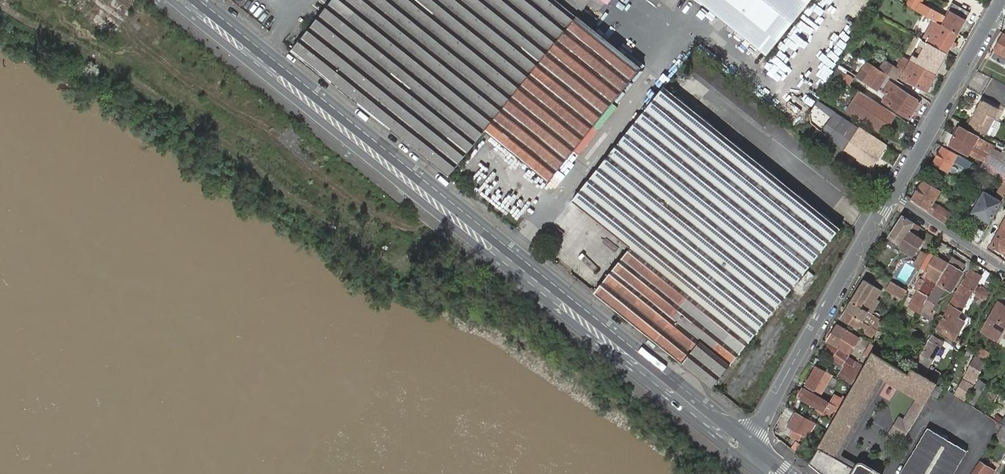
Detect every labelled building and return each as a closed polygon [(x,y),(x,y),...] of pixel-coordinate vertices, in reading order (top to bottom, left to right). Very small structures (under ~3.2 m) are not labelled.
[(313,25),(293,48),(449,176),(466,155),(469,151),(486,130),(578,16),(590,0),(333,0),(313,25)] [(767,54),(811,0),(700,0),(767,54)] [(958,34),(966,20),(970,13),(953,3),(946,14),(945,17),(920,3),(921,0),(911,0),(907,6),(909,7),(934,20),(958,34)] [(873,12),(861,33),(867,36),(879,15),(877,14),(873,12)] [(641,67),(578,16),(486,130),(494,136),(549,181),(641,67)] [(948,53),(958,34),(934,20),(923,39),(948,53)] [(867,36),(861,33),(854,45),(861,48),(867,36)] [(1004,33),(991,58),(1004,65),(1004,64),(1004,34),(1004,33)] [(936,74),(948,53),(923,39),(921,45),(926,47),(919,59),(914,56),(912,61),(936,74)] [(880,69),(887,74),(896,80),(902,70),(897,67),(885,60),(880,69)] [(927,91),(936,74),(912,61),(908,67),(906,72),(902,78),(908,81),(927,91)] [(880,69),(868,62),(864,68),(870,73),(864,81),(877,90),(887,74),(880,69)] [(902,70),(906,72),(908,67),(900,62),(897,67),(902,70)] [(816,65),(804,87),(819,95),(830,73),(816,65)] [(833,76),(843,80),(846,72),(836,69),(833,76)] [(890,98),(887,103),(910,119),(921,102),(889,81),(883,90),(888,93),(886,95),(890,98)] [(595,293),(713,387),(841,228),(665,87),(573,200),(599,221),(632,247),(626,254),(605,280),(599,288),(595,293)] [(896,114),(860,91),(848,110),(884,134),(896,114)] [(882,100),(887,103),(890,98),(886,95),(882,100)] [(972,119),(969,126),(986,135),(994,119),(994,118),(999,109),(982,100),(980,103),(978,108),(976,111),(972,119)] [(821,131),(830,139),(847,119),(836,112),(821,131)] [(845,149),(846,150),(859,159),(869,166),(871,163),(873,160),(884,144),(874,137),(869,134),(860,128),(847,119),(830,139),(844,150),(845,149)] [(986,135),(993,138),(1001,123),(994,119),(986,135)] [(959,127),(955,135),(954,136),(974,146),(978,137),(979,137),(959,127)] [(981,167),(1004,180),(1004,181),(1004,163),(999,160),(980,149),(974,146),(954,136),(955,135),(946,131),(941,139),(946,142),(950,144),(961,150),(969,155),(970,153),(984,161),(981,167)] [(978,137),(974,146),(980,149),(984,141),(978,137)] [(946,142),(943,146),(958,155),(961,150),(950,144),(946,142)] [(942,146),(933,163),(948,172),(954,161),(968,168),(971,162),(958,155),(943,146),(942,146)] [(456,174),(453,178),(458,183),(462,179),(456,174)] [(923,180),(911,200),(928,211),(945,222),(951,214),(933,202),(940,190),(923,180)] [(990,223),(1002,201),(1004,196),(1004,181),(1004,180),(995,197),(984,191),(980,199),(980,200),(977,204),(976,205),(972,213),(990,223)] [(520,199),(524,194),(508,181),(505,186),(520,199)] [(860,204),(869,210),(876,198),(868,194),(860,204)] [(920,226),(903,215),(888,238),(900,245),(899,246),(914,255),(924,241),(914,234),(920,226)] [(990,245),(1000,251),(1000,250),(1004,252),(1004,219),(990,245)] [(914,264),(921,268),(928,255),(922,251),(914,264)] [(923,306),(927,299),(932,292),(935,285),(937,282),(948,263),(930,253),(928,255),(921,268),(926,271),(923,275),(926,277),(924,280),(919,290),(910,306),(921,311),(923,306)] [(959,261),(952,257),(948,263),(937,282),(936,286),(935,285),(932,292),(927,299),(923,306),(934,312),(938,305),(935,303),(942,291),(941,289),(938,287),(940,284),(951,290),(961,272),(955,268),(959,261)] [(966,265),(959,261),(955,268),(961,272),(966,265)] [(949,337),(953,340),(961,328),(955,325),(953,324),(960,312),(981,276),(970,270),(964,281),(963,280),(955,293),(957,294),(950,306),(943,318),(936,328),(943,332),(943,333),(949,337)] [(991,289),(996,280),(988,276),(983,285),(991,289)] [(914,287),(919,290),(924,280),(920,278),(914,287)] [(865,280),(851,301),(860,307),(867,311),(881,290),(865,280)] [(907,291),(891,281),(886,289),(903,300),(907,291)] [(979,289),(975,296),(985,301),(990,292),(981,287),(979,289)] [(860,307),(851,301),(846,310),(841,318),(863,333),(864,332),(871,336),(882,320),(868,312),(867,311),(860,307)] [(997,303),(981,332),(998,341),(1001,336),(1003,333),(1004,330),(1004,307),(997,303)] [(921,311),(920,312),(930,318),(934,312),(923,306),(921,311)] [(840,349),(850,332),(838,324),(827,341),(840,349)] [(911,327),(906,335),(912,339),(917,331),(911,327)] [(932,335),(921,353),(932,360),(943,342),(932,335)] [(871,343),(863,357),(868,360),(873,352),(876,346),(871,343)] [(829,344),(824,351),(834,358),(839,350),(829,344)] [(992,352),(979,345),(975,353),(987,360),(992,352)] [(844,364),(848,356),(839,350),(834,358),(844,364)] [(810,464),(815,473),(882,473),(874,469),(862,462),(858,463),(856,468),(835,456),(881,377),(885,379),(919,399),(915,404),(914,404),(911,412),(910,411),(907,417),(908,418),(906,421),(905,421),(900,422),(895,430),(891,432),(896,435),(896,436),(903,440),(926,403),(931,394),(937,384),(937,383),(930,379),(919,372),(913,369),(912,368),(908,374),(890,363),(878,355),(873,352),(868,360),(865,366),(864,367),(862,371),(853,386),(849,394),(846,398),(841,408),(832,423),(828,430),(822,442),(812,460),(810,464)] [(987,360),(976,354),(953,394),(965,401),(987,360)] [(860,370),(862,371),(864,367),(852,359),(848,356),(844,364),(844,365),(842,368),(856,377),(860,370)] [(844,364),(834,358),(832,361),(842,368),(844,365),(844,364)] [(806,385),(814,390),(820,381),(824,383),(826,384),(832,374),(826,371),(816,365),(806,385)] [(852,383),(856,377),(842,368),(838,375),(852,383)] [(930,379),(937,383),(942,375),(935,371),(932,375),(930,379)] [(979,380),(966,401),(974,405),(986,384),(979,380)] [(820,381),(814,390),(818,392),(824,383),(820,381)] [(853,386),(846,381),(841,389),(849,394),(853,386)] [(931,394),(937,398),(940,393),(943,388),(939,385),(937,384),(931,394)] [(827,416),(831,409),(836,412),(839,408),(829,402),(804,388),(802,391),(799,389),(797,393),(800,395),(798,397),(817,407),(816,410),(827,416)] [(835,396),(831,402),(841,408),(846,398),(844,397),(842,400),(835,396)] [(788,420),(792,411),(786,409),(782,418),(788,420)] [(802,434),(805,436),(807,438),(816,424),(813,422),(810,421),(795,413),(788,426),(794,429),(790,435),(799,440),(802,434)] [(821,417),(817,423),(828,430),(832,423),(821,417)] [(899,418),(891,432),(895,430),(900,422),(905,421),(899,418)] [(817,423),(816,423),(816,424),(809,436),(813,438),(813,437),(822,442),(828,430),(817,423)] [(967,450),(928,428),(901,473),(953,473),(967,450)] [(994,438),(1004,445),(1004,433),(1000,430),(999,430),(994,438)] [(803,455),(812,460),(822,442),(813,437),(813,438),(803,455)] [(791,449),(795,453),(801,444),(796,441),(791,449)] [(803,455),(801,457),(810,464),(812,460),(803,455)] [(994,470),(980,461),(972,473),(971,473),(992,473),(994,470)]
